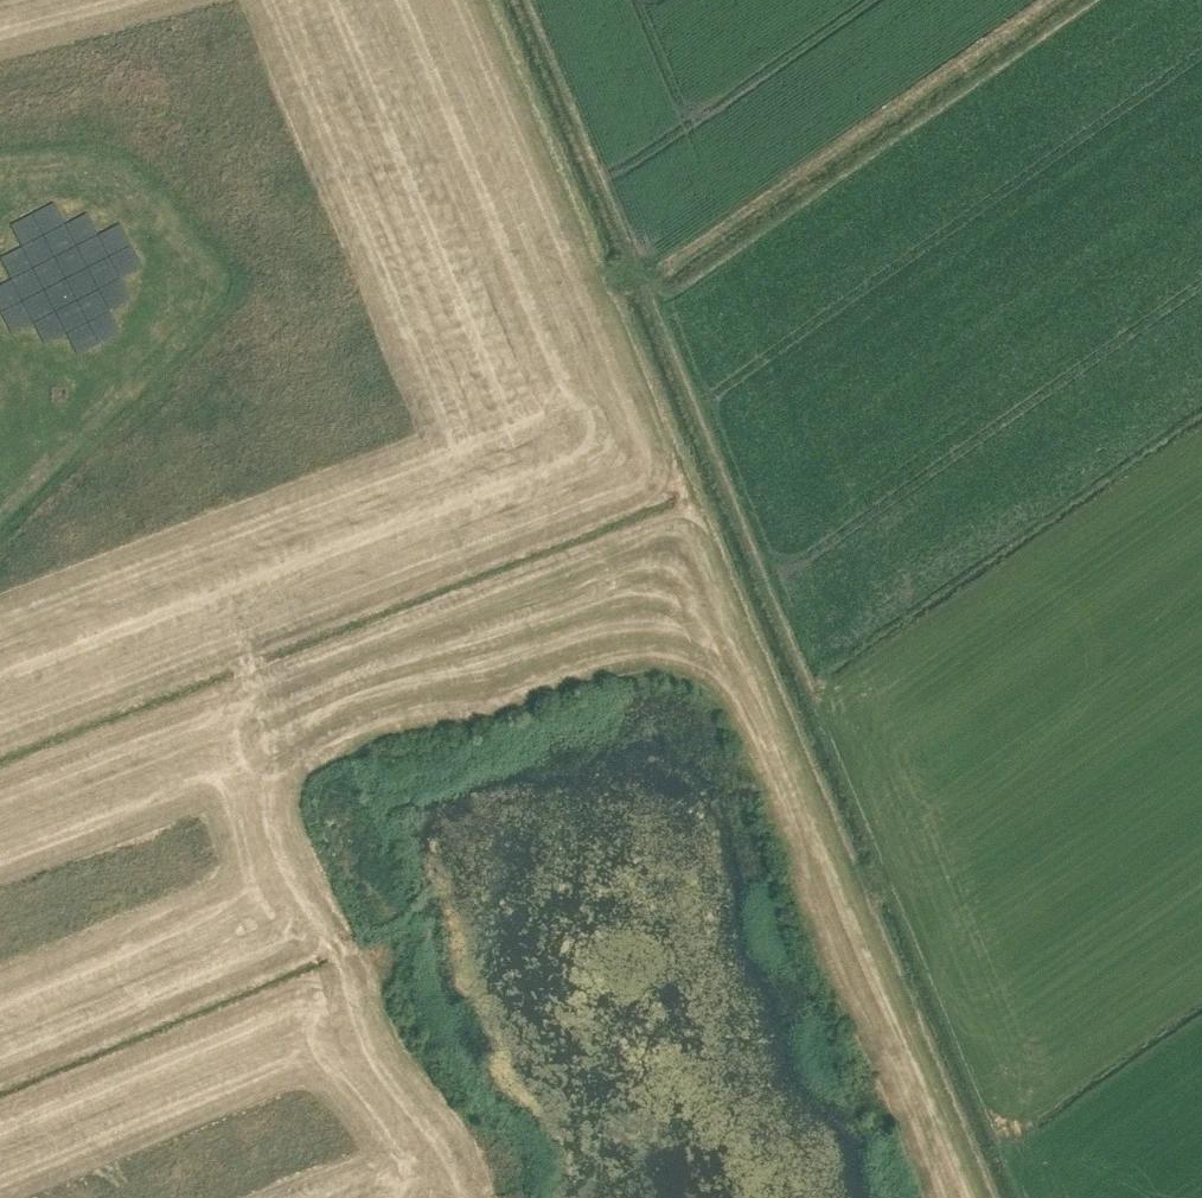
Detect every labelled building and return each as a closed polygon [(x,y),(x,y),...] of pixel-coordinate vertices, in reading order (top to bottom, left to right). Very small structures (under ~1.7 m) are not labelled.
[(0,284),(0,311),(11,333),(33,322),(44,343),(66,332),(77,354),(121,332),(109,310),(131,299),(120,277),(142,266),(119,222),(98,234),(86,212),(65,223),(54,201),(10,224),(21,245),(0,256),(0,257),(11,278),(0,284)]
